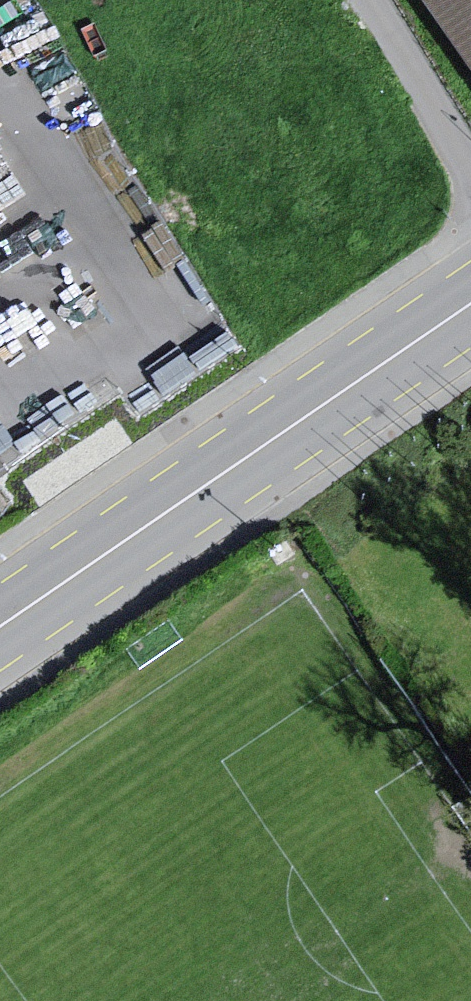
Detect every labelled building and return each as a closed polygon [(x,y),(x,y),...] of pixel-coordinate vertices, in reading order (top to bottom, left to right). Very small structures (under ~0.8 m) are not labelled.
[(470,38),(470,0),(445,0),(470,38)]
